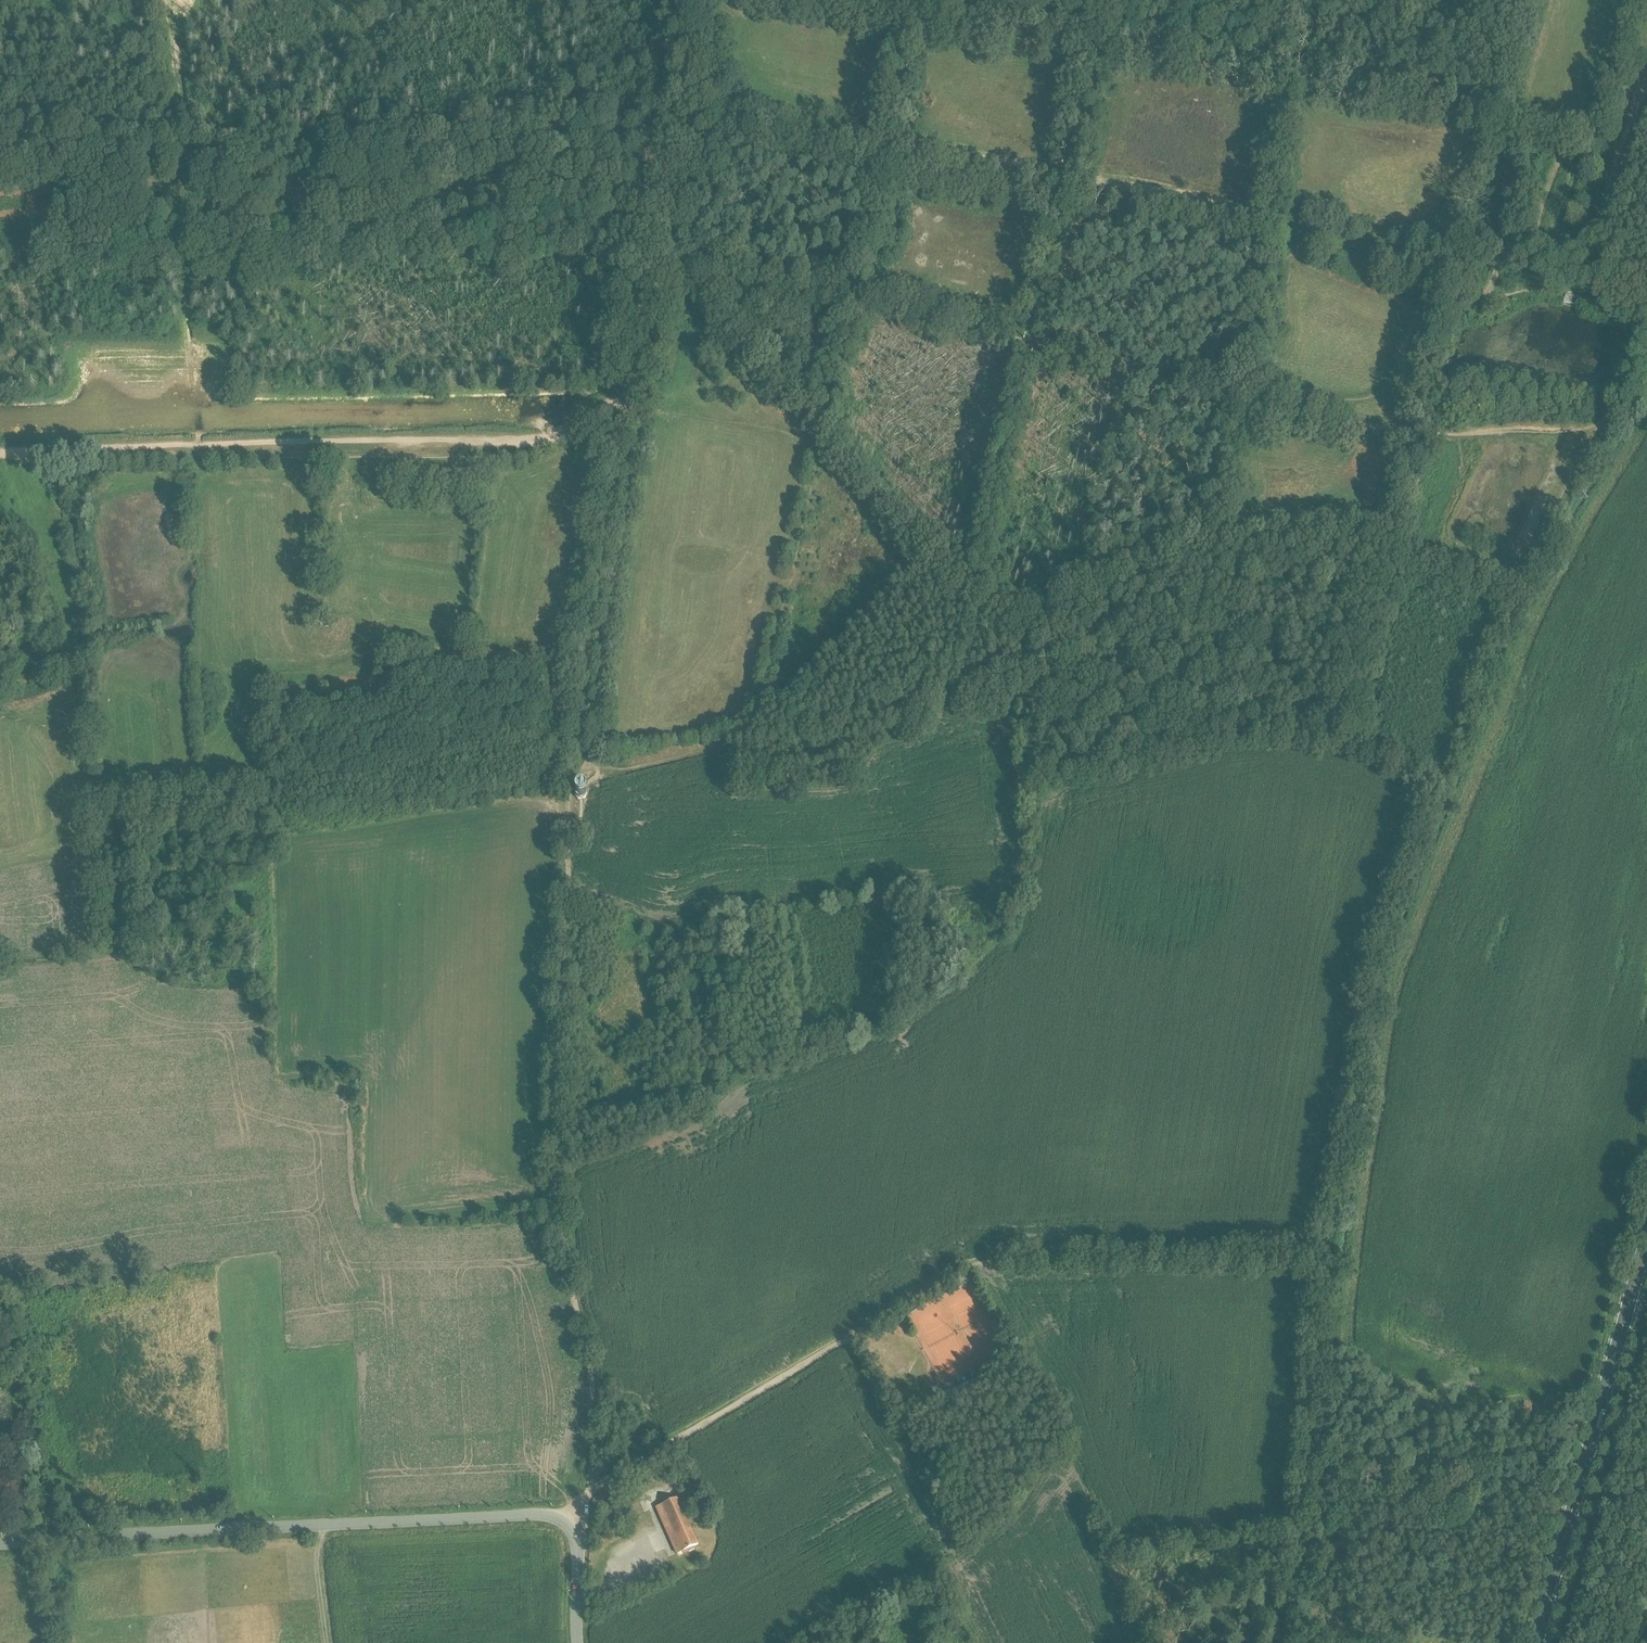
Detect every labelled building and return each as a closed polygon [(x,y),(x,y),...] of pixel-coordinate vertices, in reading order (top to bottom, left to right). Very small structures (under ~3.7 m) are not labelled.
[(694,1547),(698,1545),(678,1498),(662,1505),(668,1518),(662,1520),(668,1534),(674,1531),(683,1552),(688,1549),(689,1552),(695,1549),(694,1547)] [(668,1534),(662,1520),(668,1518),(662,1505),(655,1508),(675,1552),(676,1555),(679,1553),(681,1552),(683,1552),(674,1531),(668,1534)]
